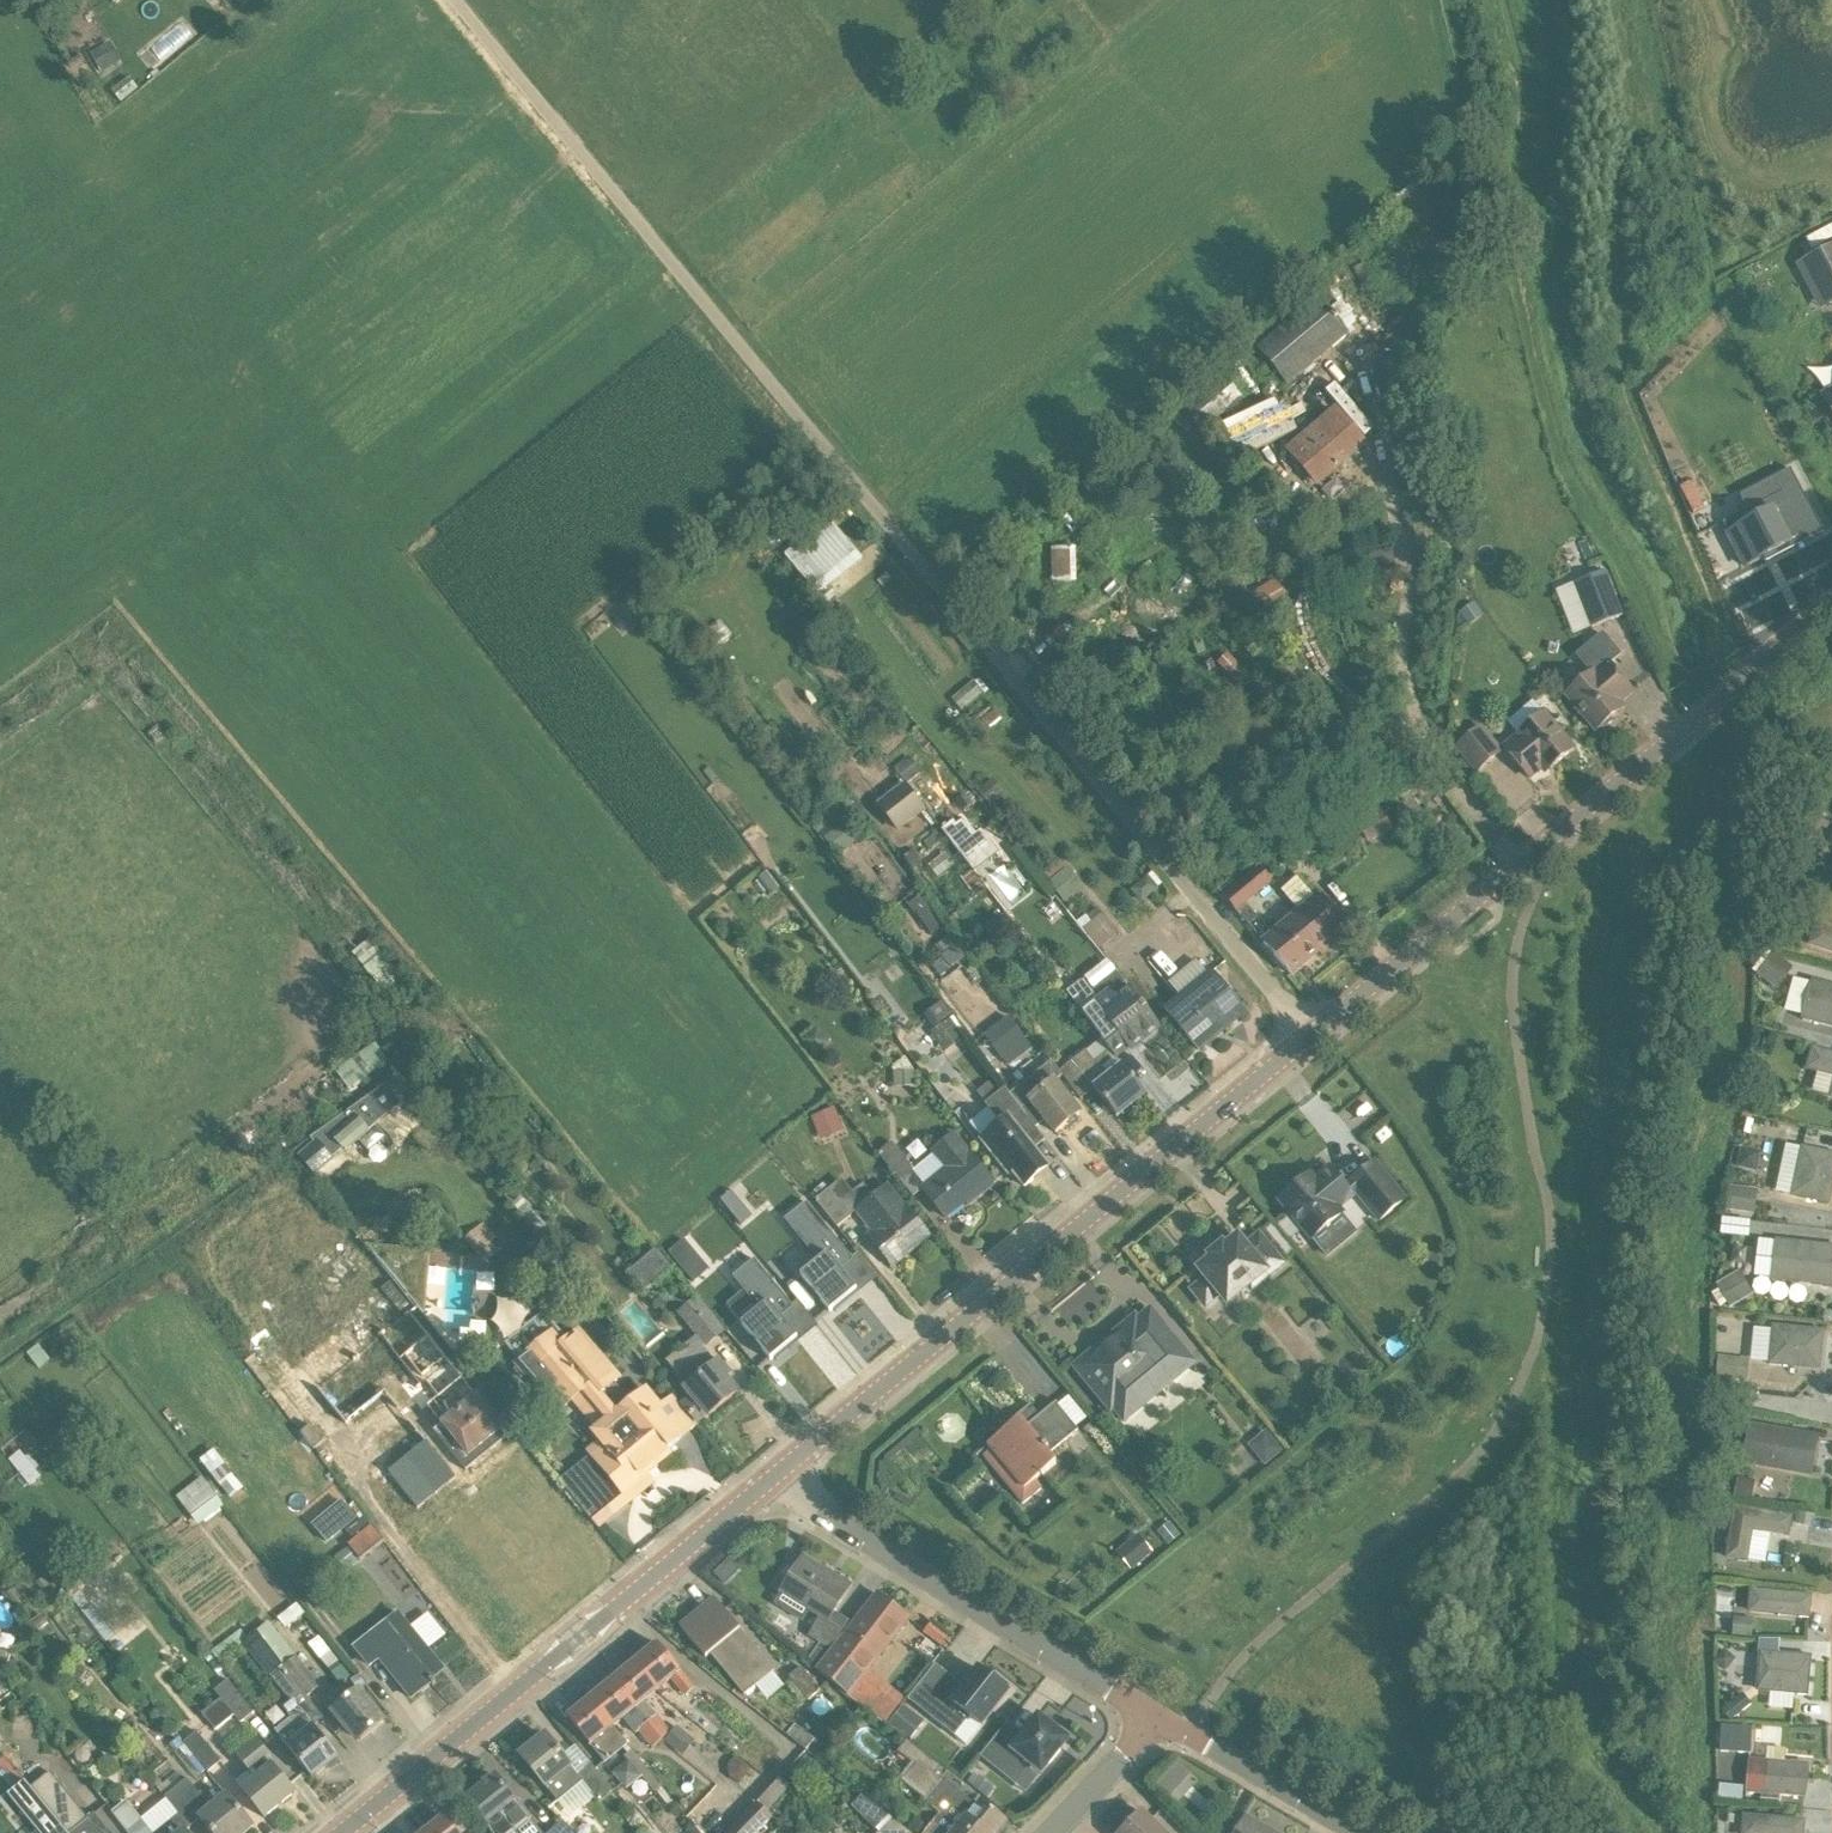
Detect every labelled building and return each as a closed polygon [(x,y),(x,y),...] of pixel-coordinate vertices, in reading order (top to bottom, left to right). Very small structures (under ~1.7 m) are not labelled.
[(91,54),(102,72),(120,62),(109,44),(91,54)] [(1831,302),(1831,248),(1808,261),(1831,303),(1831,302)] [(1257,348),(1287,385),(1349,333),(1319,297),(1257,348)] [(1336,408),(1286,451),(1317,489),(1368,446),(1336,408)] [(1745,566),(1787,542),(1782,532),(1799,522),(1780,489),(1720,524),(1745,566)] [(1437,521),(1441,509),(1425,503),(1420,515),(1437,521)] [(784,557),(815,594),(860,558),(830,520),(784,557)] [(1390,545),(1356,551),(1362,582),(1396,576),(1390,545)] [(1574,584),(1591,629),(1623,616),(1605,572),(1574,584)] [(1277,579),(1256,592),(1268,613),(1290,600),(1277,579)] [(1484,616),(1474,601),(1459,612),(1469,626),(1484,616)] [(841,609),(829,618),(844,634),(855,625),(841,609)] [(1227,656),(1217,666),(1236,684),(1246,673),(1227,656)] [(1632,692),(1608,663),(1595,674),(1594,672),(1566,695),(1596,731),(1600,728),(1605,729),(1612,723),(1612,718),(1624,708),(1619,703),(1632,692)] [(996,710),(983,720),(991,730),(1003,720),(996,710)] [(1546,773),(1574,750),(1544,714),(1516,737),(1517,738),(1505,749),(1529,778),(1542,767),(1546,773)] [(1481,728),(1457,748),(1477,772),(1501,753),(1481,728)] [(907,785),(920,774),(906,759),(894,769),(907,785)] [(985,787),(977,794),(987,807),(1005,793),(994,780),(985,787)] [(879,806),(898,831),(924,810),(905,786),(879,806)] [(1390,828),(1380,811),(1359,823),(1369,839),(1390,828)] [(944,836),(974,874),(999,855),(980,831),(975,835),(964,820),(944,836)] [(844,823),(825,838),(838,856),(858,840),(844,823)] [(1085,886),(1068,866),(1066,868),(1051,880),(1048,882),(1065,902),(1085,886)] [(1225,899),(1238,913),(1273,883),(1260,869),(1225,899)] [(767,873),(760,878),(772,894),(779,888),(767,873)] [(1263,943),(1290,976),(1341,933),(1296,879),(1280,892),(1298,913),(1263,943)] [(913,913),(915,911),(932,936),(944,927),(927,903),(922,896),(908,906),(913,913)] [(996,943),(1013,929),(1001,914),(984,928),(996,943)] [(1119,933),(1104,914),(1093,923),(1090,925),(1083,931),(1099,950),(1119,933)] [(1777,922),(1772,937),(1789,942),(1794,928),(1777,922)] [(1818,926),(1811,950),(1831,956),(1831,930),(1818,926)] [(389,986),(395,994),(407,984),(370,939),(352,954),(383,991),(389,986)] [(933,966),(942,977),(967,957),(957,945),(933,966)] [(1755,975),(1777,990),(1792,967),(1772,953),(1757,973),(1755,975)] [(1197,960),(1168,983),(1178,995),(1207,973),(1197,960)] [(1210,970),(1164,1008),(1199,1051),(1245,1013),(1210,970)] [(1159,1026),(1117,975),(1092,995),(1081,982),(1066,995),(1099,1036),(1110,1027),(1129,1050),(1159,1026)] [(1815,984),(1805,1022),(1831,1029),(1831,989),(1815,984)] [(951,1015),(943,1002),(925,1015),(933,1028),(951,1015)] [(1008,1017),(984,1036),(1002,1059),(1027,1040),(1008,1017)] [(931,1034),(940,1048),(961,1034),(959,1032),(951,1019),(930,1033),(931,1034)] [(337,1067),(348,1086),(389,1062),(377,1043),(337,1067)] [(1117,1118),(1146,1095),(1111,1051),(1095,1063),(1086,1052),(1060,1072),(1062,1076),(1081,1100),(1094,1090),(1117,1118)] [(1816,1052),(1811,1072),(1831,1077),(1831,1056),(1816,1052)] [(1037,1109),(1056,1133),(1079,1115),(1054,1082),(1062,1076),(1060,1072),(1052,1062),(1010,1095),(1014,1100),(1027,1117),(1037,1109)] [(894,1088),(915,1087),(914,1071),(894,1071),(894,1088)] [(314,1142),(298,1156),(315,1176),(335,1160),(333,1158),(342,1150),(343,1149),(349,1151),(361,1141),(362,1142),(361,1142),(369,1151),(386,1137),(378,1127),(377,1127),(376,1126),(386,1117),(403,1105),(388,1084),(311,1139),(314,1142)] [(987,1105),(995,1115),(1002,1123),(981,1140),(1009,1175),(1013,1172),(1025,1188),(1034,1180),(1034,1181),(1049,1168),(1048,1167),(1029,1144),(1040,1134),(1027,1117),(1014,1100),(1005,1090),(987,1105)] [(1760,1116),(1774,1110),(1767,1093),(1745,1102),(1743,1113),(1760,1116)] [(821,1139),(844,1131),(835,1108),(812,1117),(821,1139)] [(967,1203),(993,1183),(953,1134),(931,1152),(946,1171),(922,1189),(945,1216),(965,1200),(967,1203)] [(900,1182),(910,1174),(914,1170),(893,1143),(878,1154),(900,1182)] [(1831,1191),(1831,1157),(1804,1151),(1793,1202),(1831,1210),(1831,1199),(1830,1199),(1831,1191)] [(1279,1200),(1280,1201),(1312,1240),(1343,1215),(1339,1209),(1353,1197),(1380,1229),(1411,1204),(1378,1163),(1346,1188),(1330,1168),(1315,1180),(1310,1175),(1279,1200)] [(930,1237),(905,1205),(888,1184),(872,1197),(864,1187),(853,1196),(842,1182),(817,1202),(838,1228),(856,1214),(871,1233),(868,1235),(893,1266),(930,1237)] [(1725,1209),(1751,1212),(1753,1189),(1727,1186),(1725,1209)] [(753,1216),(743,1204),(731,1213),(741,1225),(753,1216)] [(1301,1231),(1288,1216),(1277,1225),(1290,1241),(1301,1231)] [(1748,1232),(1748,1222),(1722,1221),(1722,1232),(1748,1232)] [(483,1264),(499,1252),(492,1243),(497,1238),(485,1222),(465,1238),(483,1264)] [(847,1298),(857,1289),(841,1269),(854,1259),(832,1232),(811,1250),(819,1261),(802,1275),(811,1287),(809,1289),(819,1302),(822,1300),(831,1311),(835,1308),(837,1311),(849,1300),(847,1298)] [(1225,1249),(1223,1247),(1210,1257),(1212,1260),(1200,1270),(1207,1280),(1193,1291),(1206,1306),(1220,1295),(1227,1304),(1249,1287),(1251,1289),(1282,1264),(1259,1237),(1246,1248),(1238,1239),(1225,1249)] [(708,1269),(684,1240),(669,1252),(694,1282),(708,1269)] [(1779,1246),(1775,1284),(1831,1290),(1831,1251),(1779,1246)] [(430,1249),(429,1291),(461,1292),(463,1250),(430,1249)] [(646,1293),(672,1270),(656,1251),(629,1274),(646,1293)] [(339,1313),(392,1277),(379,1257),(326,1294),(339,1313)] [(1717,1285),(1719,1289),(1722,1294),(1728,1304),(1730,1308),(1748,1298),(1734,1275),(1717,1285)] [(773,1282),(751,1300),(760,1310),(742,1325),(752,1337),(749,1339),(759,1352),(762,1350),(771,1361),(775,1358),(777,1360),(790,1350),(788,1347),(798,1339),(782,1319),(795,1308),(773,1282)] [(426,1289),(403,1287),(424,1312),(426,1289)] [(488,1300),(434,1298),(433,1323),(462,1324),(461,1343),(486,1344),(488,1300)] [(678,1313),(703,1345),(706,1349),(722,1336),(694,1300),(678,1313)] [(1135,1318),(1075,1368),(1111,1411),(1114,1408),(1124,1420),(1193,1364),(1150,1311),(1138,1322),(1135,1318)] [(346,1426),(381,1398),(397,1385),(466,1471),(511,1435),(413,1314),(317,1390),(346,1426)] [(592,1456),(628,1499),(650,1481),(643,1472),(655,1462),(616,1417),(606,1406),(596,1395),(558,1351),(535,1322),(508,1345),(562,1409),(574,1399),(600,1431),(594,1436),(603,1446),(592,1456)] [(1819,1368),(1823,1327),(1773,1323),(1770,1364),(1819,1368)] [(695,1428),(670,1398),(657,1408),(645,1393),(631,1404),(613,1381),(616,1378),(578,1333),(558,1351),(596,1395),(606,1406),(616,1417),(655,1462),(668,1451),(695,1428)] [(729,1377),(706,1349),(703,1345),(671,1370),(687,1389),(677,1398),(699,1425),(736,1394),(725,1380),(729,1377)] [(1717,1377),(1743,1380),(1745,1359),(1719,1357),(1717,1377)] [(1048,1455),(1078,1431),(1056,1404),(1057,1403),(1056,1402),(1026,1427),(1023,1424),(1010,1434),(1007,1430),(988,1446),(991,1450),(984,1456),(1023,1504),(1042,1488),(1036,1481),(1056,1464),(1048,1455)] [(1744,1418),(1730,1417),(1729,1431),(1742,1433),(1744,1418)] [(1822,1430),(1752,1418),(1745,1462),(1815,1473),(1822,1430)] [(325,1444),(325,1443),(312,1427),(302,1435),(316,1452),(325,1444)] [(1266,1466),(1283,1452),(1266,1431),(1249,1445),(1266,1466)] [(426,1442),(389,1471),(420,1509),(455,1477),(426,1442)] [(220,1485),(232,1499),(244,1488),(233,1474),(220,1485)] [(1754,1481),(1738,1478),(1735,1498),(1750,1500),(1754,1481)] [(200,1526),(222,1507),(202,1482),(179,1500),(200,1526)] [(343,1500),(313,1525),(328,1543),(358,1519),(343,1500)] [(1789,1536),(1793,1512),(1736,1503),(1727,1558),(1749,1562),(1754,1530),(1789,1536)] [(1798,1513),(1797,1523),(1812,1525),(1814,1515),(1798,1513)] [(1157,1531),(1169,1546),(1181,1536),(1169,1522),(1157,1531)] [(350,1547),(359,1559),(360,1560),(383,1541),(372,1526),(349,1544),(350,1547)] [(1139,1535),(1117,1552),(1132,1571),(1153,1553),(1139,1535)] [(344,1570),(359,1559),(350,1547),(335,1557),(344,1570)] [(803,1557),(780,1595),(775,1604),(803,1621),(808,1612),(819,1619),(808,1637),(832,1651),(849,1624),(834,1615),(850,1589),(821,1572),(823,1569),(803,1557)] [(724,1585),(740,1570),(729,1559),(714,1574),(724,1585)] [(43,1591),(50,1585),(44,1577),(36,1584),(43,1591)] [(1812,1590),(1754,1585),(1752,1611),(1810,1616),(1812,1590)] [(908,1618),(879,1595),(818,1672),(848,1695),(908,1618)] [(775,1671),(739,1628),(716,1599),(702,1610),(703,1612),(684,1628),(682,1626),(681,1627),(706,1658),(711,1654),(745,1696),(775,1671)] [(28,1621),(36,1631),(48,1622),(40,1612),(28,1621)] [(370,1666),(380,1659),(412,1699),(432,1684),(434,1687),(437,1684),(433,1679),(444,1671),(397,1612),(354,1646),(370,1666)] [(1733,1636),(1752,1638),(1754,1620),(1735,1618),(1733,1636)] [(93,1630),(85,1627),(79,1640),(88,1644),(93,1630)] [(51,1635),(50,1634),(42,1640),(57,1659),(65,1653),(51,1635)] [(658,1644),(635,1663),(659,1692),(672,1680),(685,1697),(695,1689),(681,1673),(658,1644)] [(9,1667),(13,1651),(0,1648),(0,1665),(9,1667)] [(1808,1692),(1811,1651),(1762,1648),(1759,1689),(1808,1692)] [(1726,1670),(1735,1661),(1725,1651),(1716,1661),(1726,1670)] [(283,1669),(306,1698),(321,1687),(297,1657),(283,1669)] [(88,1670),(79,1663),(70,1676),(79,1683),(88,1670)] [(659,1692),(635,1663),(614,1681),(662,1739),(671,1732),(646,1702),(659,1692)] [(789,1678),(809,1701),(821,1692),(802,1668),(789,1678)] [(338,1759),(310,1722),(320,1715),(306,1698),(283,1669),(273,1677),(292,1699),(282,1707),(290,1717),(274,1730),(286,1746),(312,1779),(338,1759)] [(997,1677),(993,1681),(978,1669),(963,1688),(948,1676),(922,1709),(954,1735),(969,1717),(981,1727),(1008,1693),(1006,1691),(1010,1687),(997,1677)] [(242,1720),(256,1709),(230,1676),(216,1687),(223,1697),(202,1714),(216,1731),(237,1714),(242,1720)] [(614,1681),(591,1699),(611,1725),(620,1717),(634,1733),(638,1730),(652,1747),(662,1739),(614,1681)] [(355,1733),(361,1741),(384,1722),(359,1690),(345,1701),(336,1690),(323,1701),(351,1736),(355,1733)] [(1731,1722),(1752,1704),(1743,1692),(1722,1709),(1731,1722)] [(710,1708),(751,1745),(762,1734),(721,1697),(710,1708)] [(568,1718),(602,1761),(626,1743),(611,1725),(591,1699),(568,1718)] [(912,1737),(924,1721),(904,1705),(891,1720),(888,1725),(909,1741),(912,1737)] [(1068,1741),(1038,1717),(1023,1736),(1007,1724),(981,1757),(1014,1783),(1029,1765),(1041,1774),(1068,1741)] [(797,1722),(789,1733),(808,1748),(817,1738),(797,1722)] [(1753,1728),(1722,1726),(1721,1753),(1751,1755),(1753,1728)] [(198,1732),(185,1743),(184,1743),(208,1772),(222,1762),(198,1732)] [(521,1756),(558,1802),(583,1782),(600,1803),(614,1791),(592,1764),(578,1775),(546,1736),(521,1756)] [(233,1779),(264,1818),(295,1794),(267,1759),(271,1756),(256,1738),(236,1755),(246,1768),(233,1779)] [(948,1773),(907,1741),(898,1753),(912,1764),(900,1780),(938,1810),(944,1802),(951,1807),(936,1825),(934,1823),(926,1832),(995,1832),(1006,1819),(948,1773)] [(624,1755),(628,1759),(629,1758),(642,1775),(641,1776),(653,1792),(656,1789),(661,1785),(631,1750),(630,1748),(629,1746),(626,1743),(622,1747),(624,1750),(622,1752),(624,1755)] [(23,1780),(4,1756),(0,1764),(0,1767),(23,1780)] [(1805,1796),(1808,1762),(1750,1758),(1748,1793),(1805,1796)] [(987,1799),(995,1790),(974,1773),(967,1783),(987,1799)] [(1168,1799),(1178,1789),(1163,1775),(1153,1785),(1168,1799)] [(493,1832),(514,1832),(530,1820),(496,1777),(467,1800),(493,1832)] [(67,1832),(112,1832),(110,1830),(108,1831),(95,1814),(87,1820),(75,1805),(72,1808),(47,1779),(32,1791),(67,1832)] [(32,1791),(23,1780),(6,1794),(39,1832),(67,1832),(32,1791)] [(211,1832),(247,1832),(253,1828),(226,1794),(210,1808),(187,1780),(166,1797),(179,1814),(184,1819),(194,1811),(211,1832)] [(1744,1787),(1720,1785),(1719,1800),(1743,1802),(1744,1787)] [(1781,1795),(1761,1794),(1760,1804),(1781,1805),(1781,1795)] [(127,1801),(112,1813),(128,1832),(153,1832),(127,1801)] [(774,1819),(757,1803),(749,1811),(727,1832),(760,1832),(774,1819)] [(1121,1832),(1163,1832),(1140,1812),(1121,1832)] [(1806,1816),(1747,1812),(1745,1832),(1804,1832),(1806,1816)] [(191,1829),(184,1819),(179,1814),(155,1832),(186,1832),(191,1829)] [(1735,1815),(1726,1814),(1725,1824),(1734,1825),(1735,1815)] [(1245,1815),(1234,1832),(1275,1832),(1245,1815)] [(445,1818),(426,1832),(457,1832),(445,1818)] [(893,1819),(879,1832),(911,1832),(893,1819)] [(563,1822),(552,1832),(574,1832),(563,1822)]
